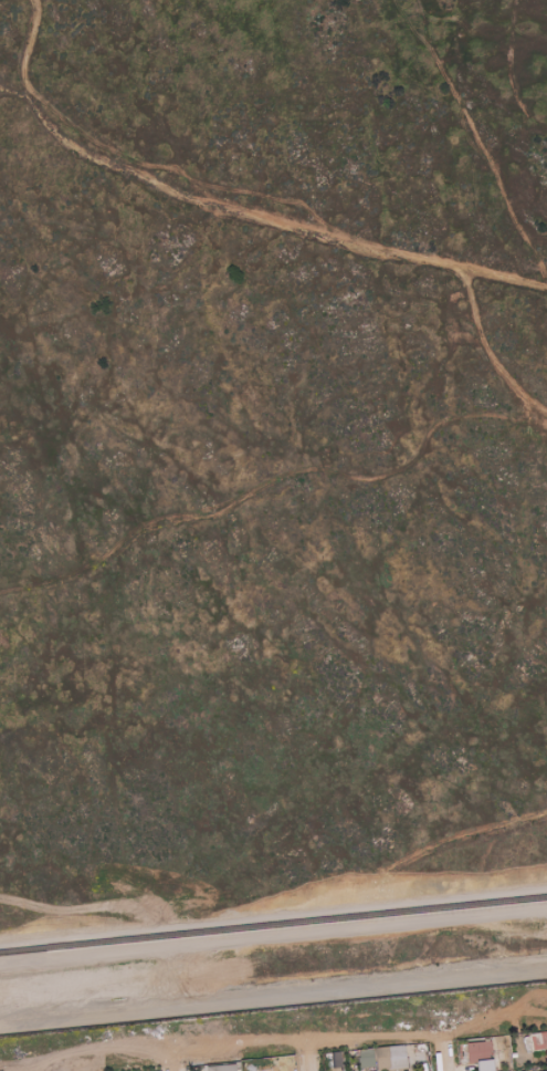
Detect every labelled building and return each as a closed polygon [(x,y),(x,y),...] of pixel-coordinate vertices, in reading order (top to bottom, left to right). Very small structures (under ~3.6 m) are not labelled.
[(532,1033),(546,1032),(546,1049),(535,1051),(532,1033)] [(532,1036),(534,1052),(528,1053),(525,1037),(532,1036)] [(491,1041),(492,1041),(493,1041),(495,1061),(478,1062),(470,1063),(467,1043),(486,1041),(491,1041)] [(427,1043),(428,1052),(419,1052),(419,1050),(418,1050),(418,1044),(427,1043)] [(407,1046),(408,1067),(379,1070),(377,1049),(407,1046)] [(375,1049),(376,1067),(360,1069),(359,1058),(360,1058),(360,1050),(375,1049)] [(495,1067),(496,1070),(478,1070),(478,1062),(495,1061),(495,1067)]
